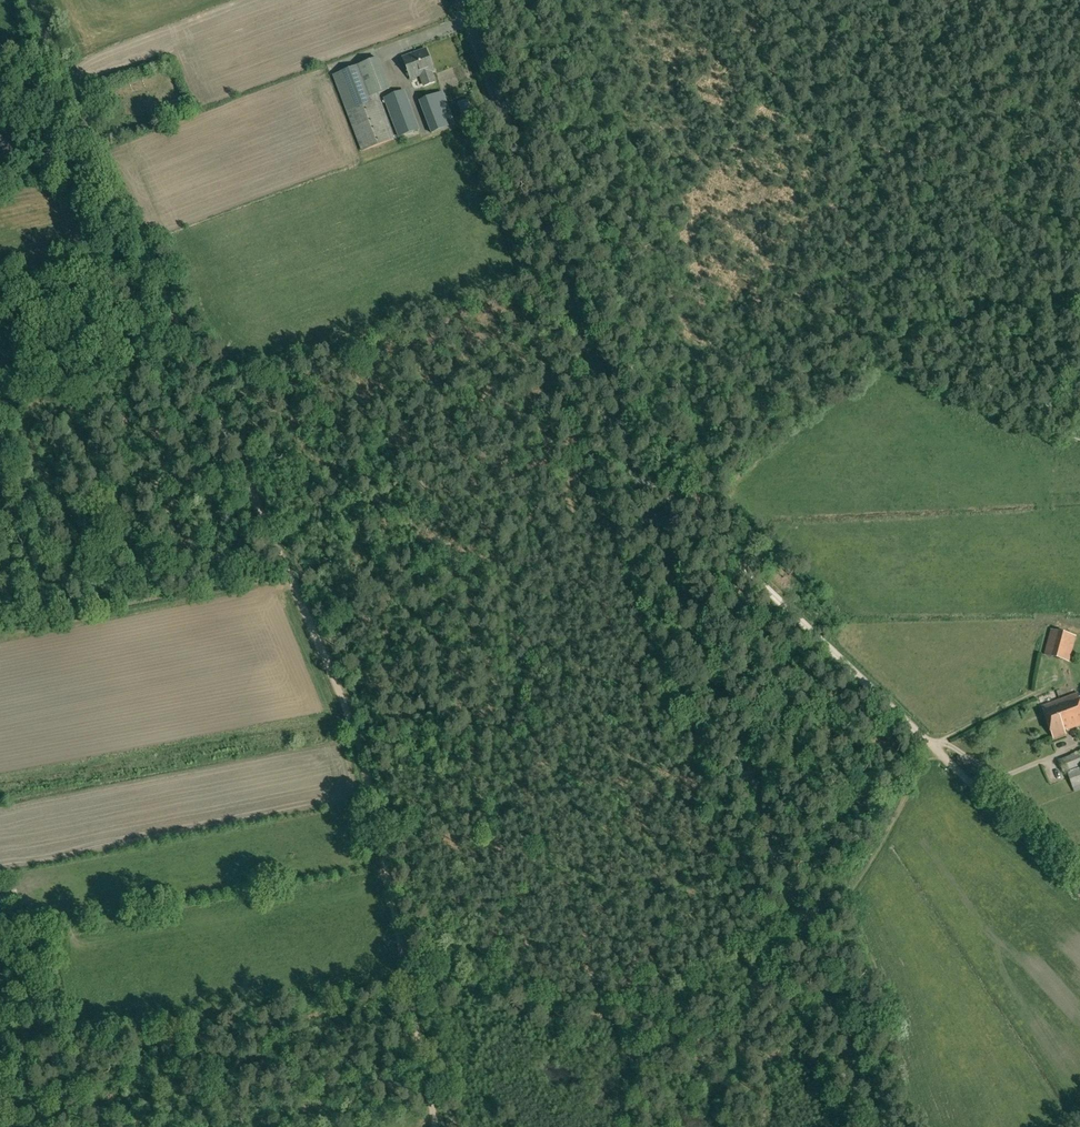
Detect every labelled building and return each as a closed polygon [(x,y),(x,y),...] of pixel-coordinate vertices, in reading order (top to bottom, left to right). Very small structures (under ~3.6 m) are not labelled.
[(434,82),(430,72),(434,71),(425,49),(402,57),(411,79),(421,76),(425,86),(434,82)] [(389,89),(378,58),(334,75),(363,151),(393,139),(376,94),(389,89)] [(159,106),(153,85),(143,88),(150,109),(159,106)] [(384,98),(399,137),(419,130),(404,90),(384,98)] [(420,101),(432,133),(455,125),(443,92),(420,101)] [(36,163),(37,153),(24,152),(23,162),(36,163)] [(1069,661),(1076,636),(1051,629),(1044,654),(1069,661)] [(1041,707),(1053,738),(1066,734),(1065,731),(1079,725),(1079,699),(1078,693),(1041,707)] [(1064,773),(1079,766),(1079,752),(1058,760),(1064,773)] [(1067,772),(1072,787),(1079,784),(1079,768),(1067,772)]
